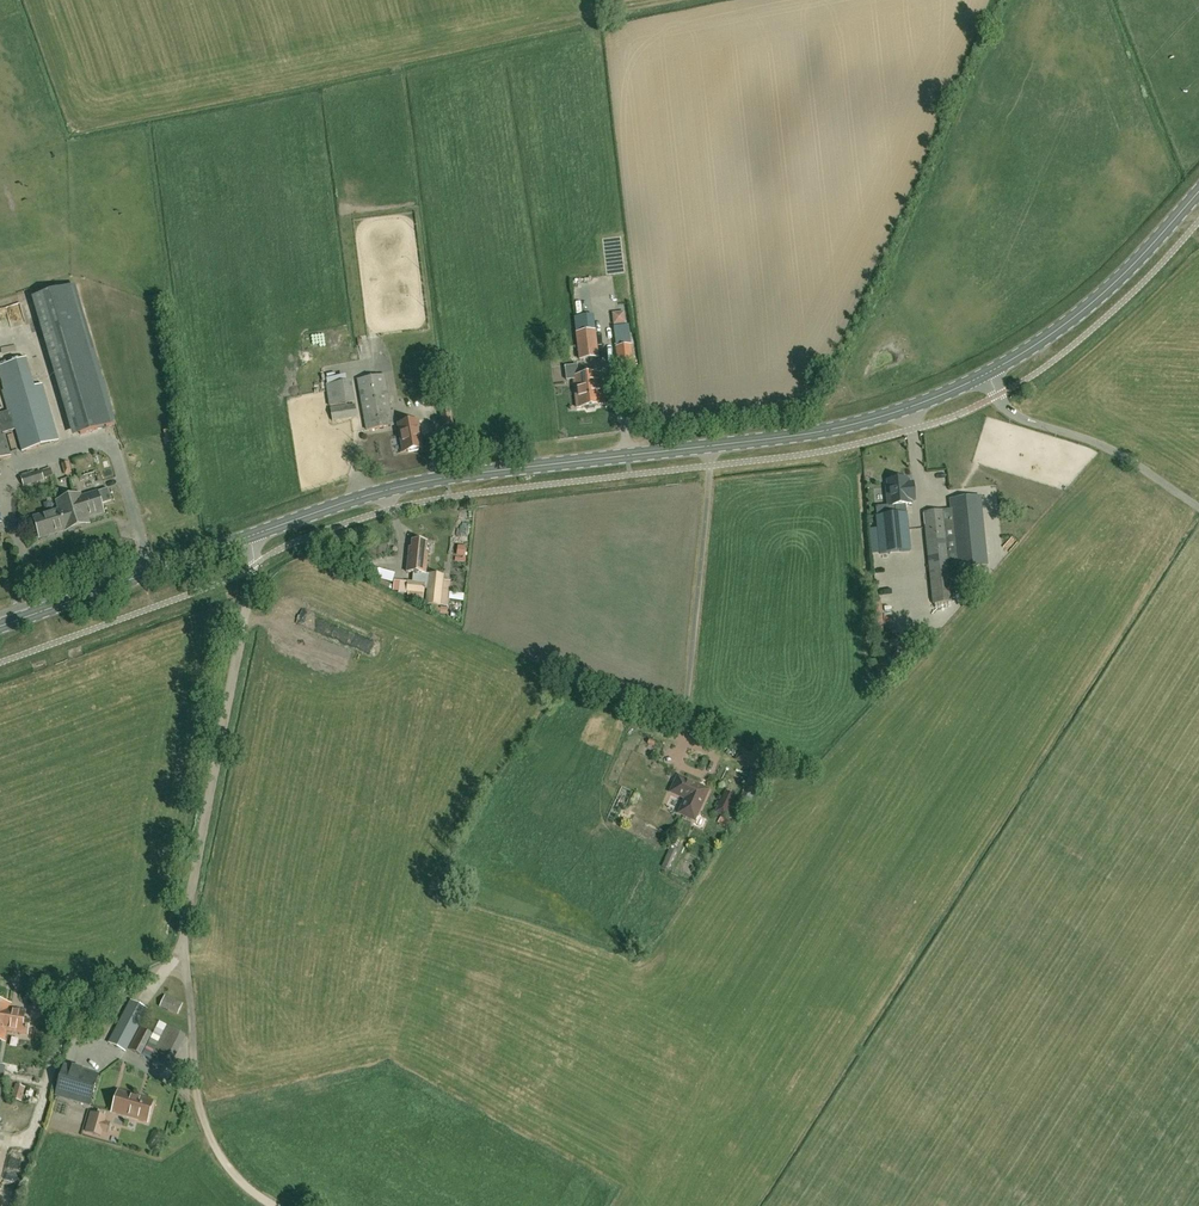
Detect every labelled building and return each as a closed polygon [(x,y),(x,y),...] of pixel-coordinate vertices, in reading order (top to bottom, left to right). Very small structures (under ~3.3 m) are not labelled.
[(601,286),(603,312),(610,311),(608,286),(601,286)] [(596,319),(578,319),(579,330),(597,329),(596,319)] [(0,322),(0,347),(14,345),(15,347),(27,345),(26,341),(17,343),(14,321),(0,322)] [(606,324),(598,326),(601,338),(608,336),(606,324)] [(616,347),(618,347),(630,345),(631,345),(629,325),(613,327),(616,347)] [(598,358),(595,331),(577,333),(580,360),(598,358)] [(618,369),(634,368),(631,345),(616,347),(618,369)] [(316,374),(315,357),(299,358),(300,375),(316,374)] [(10,455),(4,433),(14,430),(21,452),(58,442),(41,385),(33,387),(25,360),(0,367),(0,380),(3,391),(1,392),(6,410),(0,412),(0,458),(10,455)] [(574,379),(576,399),(586,398),(585,386),(590,386),(589,374),(578,376),(577,365),(565,366),(566,380),(574,379)] [(633,389),(639,388),(645,387),(643,372),(631,374),(633,389)] [(586,398),(576,399),(577,408),(586,407),(587,409),(594,408),(595,406),(603,405),(599,373),(589,374),(590,386),(585,386),(586,398)] [(384,375),(357,380),(366,430),(393,425),(384,375)] [(329,407),(355,403),(352,382),(326,385),(329,407)] [(332,421),(357,417),(355,404),(330,408),(332,421)] [(452,424),(448,405),(440,407),(443,426),(452,424)] [(417,420),(398,424),(403,452),(421,449),(418,434),(420,434),(417,420)] [(88,422),(78,424),(79,435),(89,434),(88,422)] [(43,480),(41,472),(21,477),(24,485),(43,480)] [(911,504),(911,502),(915,502),(914,494),(913,483),(907,484),(907,479),(887,481),(888,487),(886,487),(888,507),(894,506),(895,515),(877,517),(881,554),(910,551),(905,505),(911,504)] [(34,518),(40,538),(89,523),(87,517),(103,512),(101,504),(113,501),(109,488),(81,497),(80,494),(57,501),(60,510),(34,518)] [(960,596),(959,585),(957,569),(988,566),(981,497),(950,500),(951,510),(923,513),(933,604),(953,602),(952,597),(960,596)] [(426,574),(428,551),(426,551),(427,542),(412,541),(411,548),(409,548),(407,572),(426,574)] [(369,576),(378,579),(382,570),(373,567),(369,576)] [(384,572),(383,582),(396,582),(397,573),(384,572)] [(910,574),(900,575),(901,583),(911,582),(910,574)] [(426,605),(439,607),(442,577),(429,575),(426,605)] [(406,593),(407,593),(424,594),(425,584),(407,582),(406,593)] [(766,762),(741,750),(736,760),(761,772),(766,762)] [(694,820),(708,790),(677,776),(670,792),(685,799),(678,813),(694,820)] [(742,780),(732,776),(722,798),(731,803),(742,780)] [(731,820),(722,815),(718,823),(727,828),(731,820)] [(670,850),(662,868),(669,871),(677,853),(670,850)] [(177,1014),(182,1002),(165,995),(160,1007),(177,1014)] [(147,1010),(130,1001),(108,1043),(125,1052),(147,1010)] [(2,1041),(4,1030),(28,1034),(30,1021),(24,1020),(25,1012),(10,1010),(10,1005),(0,1003),(0,1041),(2,1041)] [(156,1036),(141,1028),(129,1049),(144,1057),(156,1036)] [(168,1070),(187,1037),(171,1028),(152,1061),(168,1070)] [(90,1106),(99,1075),(65,1064),(56,1096),(90,1106)] [(21,1102),(25,1088),(15,1085),(12,1099),(21,1102)] [(119,1092),(113,1112),(148,1123),(154,1102),(119,1092)] [(85,1133),(102,1138),(103,1133),(107,1134),(110,1123),(106,1122),(107,1118),(90,1113),(85,1133)]
